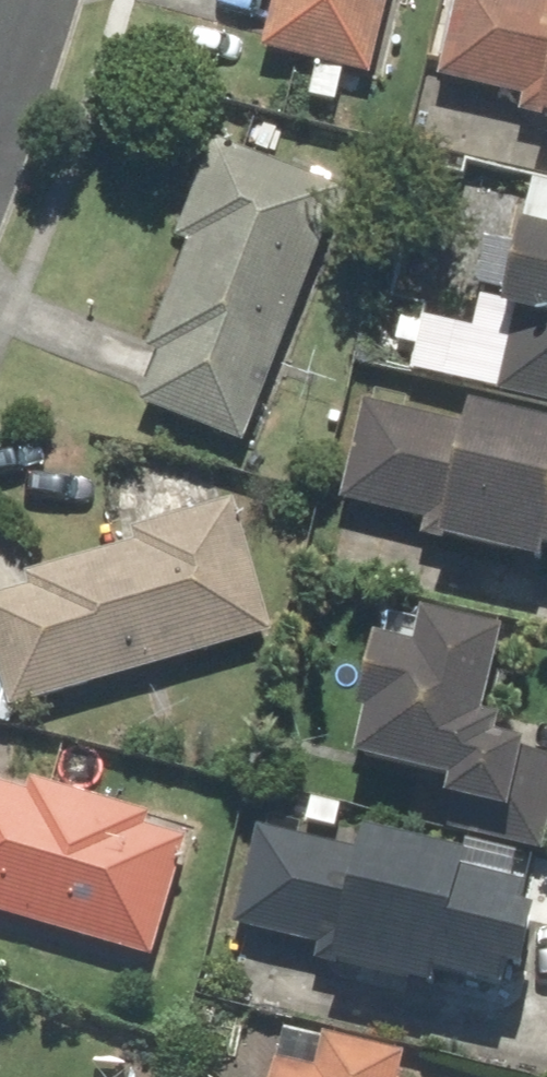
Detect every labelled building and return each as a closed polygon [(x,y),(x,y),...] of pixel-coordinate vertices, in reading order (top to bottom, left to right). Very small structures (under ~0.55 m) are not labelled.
[(262,3),(275,6),(262,60),(368,84),(387,0),(262,0),(262,3)] [(509,0),(463,0),(443,84),(535,106),(529,128),(546,132),(546,9),(509,0)] [(176,245),(190,250),(148,355),(161,360),(141,410),(242,451),(346,194),(217,143),(176,245)] [(523,240),(500,326),(513,329),(495,398),(546,412),(546,247),(523,240)] [(455,423),(452,434),(363,412),(340,505),(428,527),(422,552),(539,581),(543,564),(546,565),(546,446),(455,423)] [(236,516),(26,581),(31,596),(0,605),(0,684),(10,718),(273,637),(236,516)] [(500,652),(414,632),(406,667),(375,660),(348,777),(448,799),(439,838),(537,861),(546,817),(546,762),(479,746),(500,652)] [(152,963),(186,841),(0,789),(0,920),(152,963)] [(500,984),(518,988),(531,933),(515,929),(521,900),(253,839),(232,933),(330,955),(324,983),(424,1006),(427,990),(496,1006),(500,984)] [(400,1064),(309,1043),(301,1076),(397,1076),(400,1064)]
